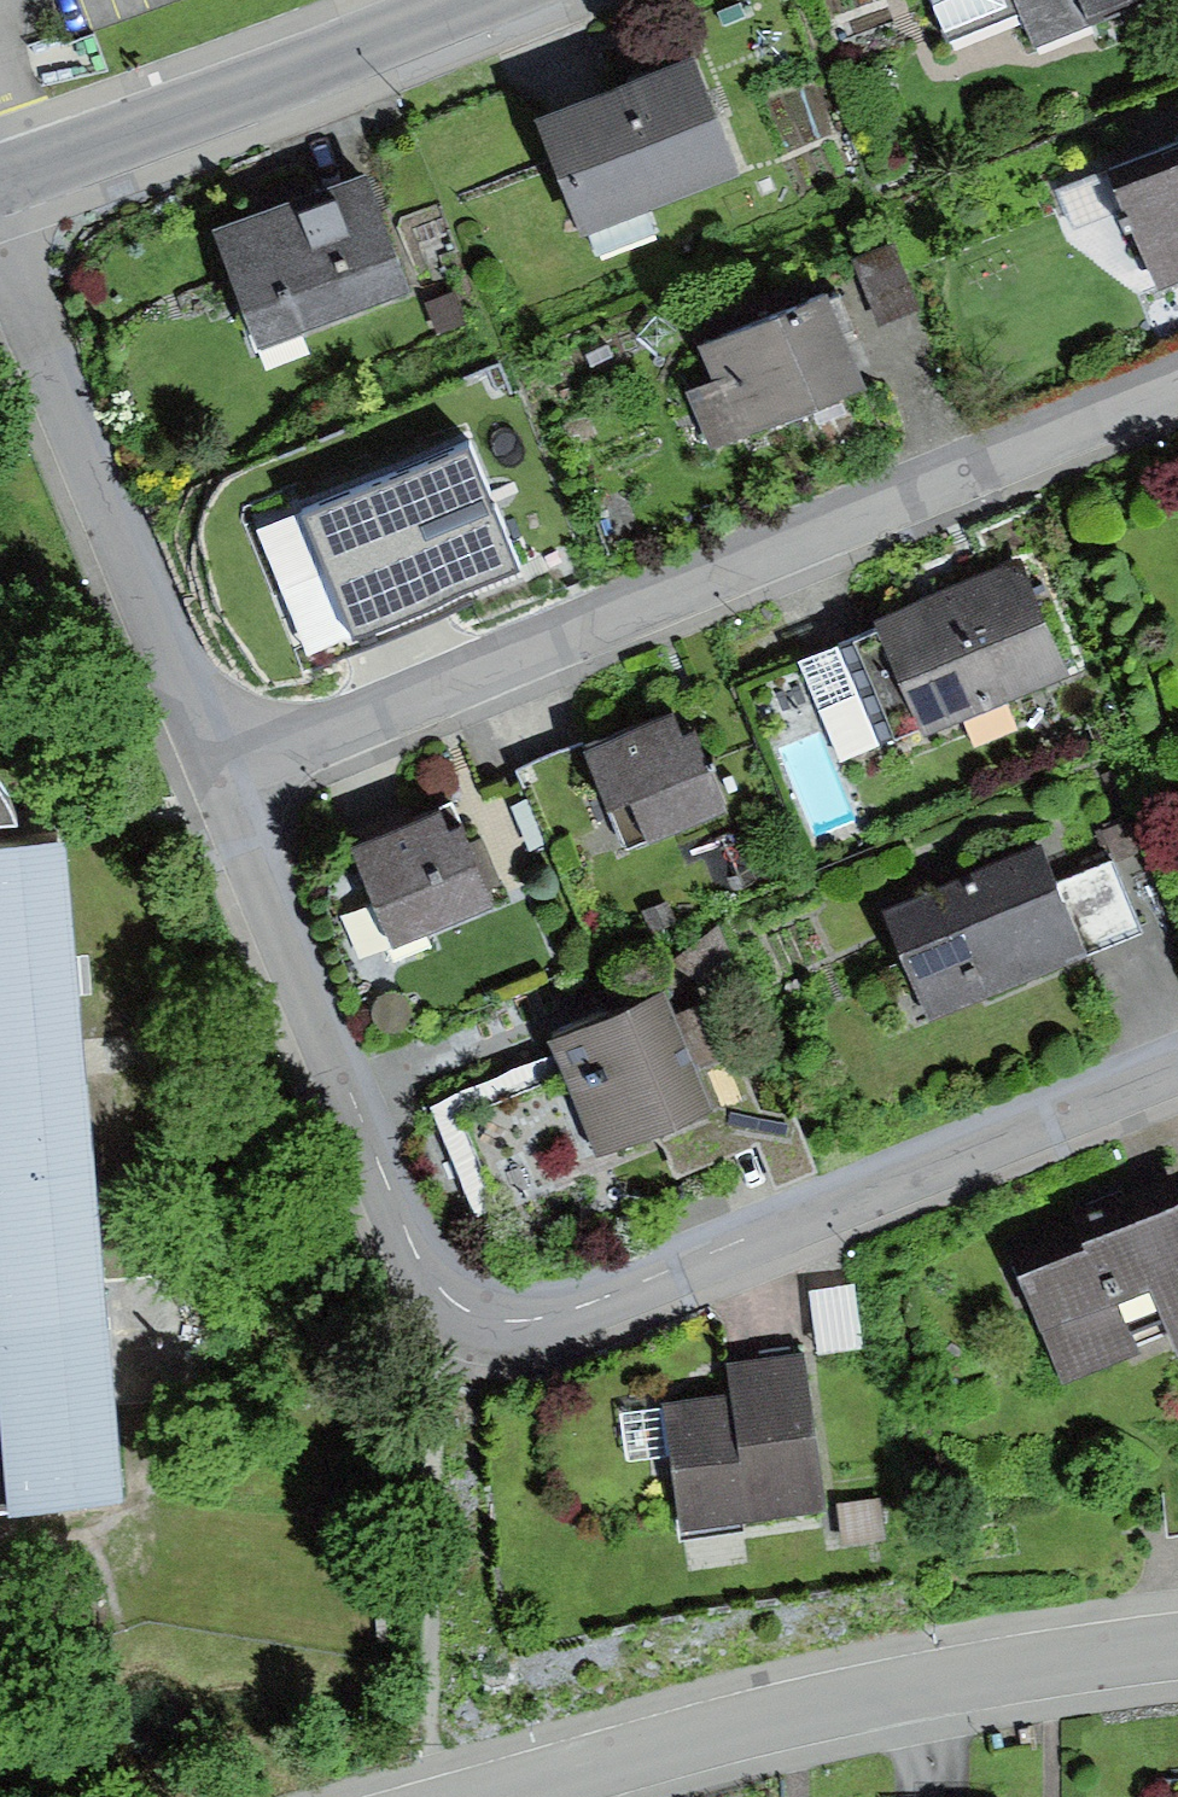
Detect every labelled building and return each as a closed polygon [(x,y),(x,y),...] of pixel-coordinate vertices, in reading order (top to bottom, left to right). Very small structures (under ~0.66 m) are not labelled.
[(948,40),(1023,8),(1037,42),(1107,12),(1102,0),(930,0),(948,40)] [(706,63),(548,124),(592,237),(750,176),(706,63)] [(1110,168),(1156,285),(1177,277),(1177,142),(1110,168)] [(374,184),(227,242),(273,355),(419,297),(374,184)] [(891,235),(854,252),(882,316),(919,300),(891,235)] [(832,276),(701,328),(717,370),(691,380),(713,435),(870,373),(832,276)] [(457,296),(428,307),(439,337),(468,326),(457,296)] [(471,451),(306,519),(355,637),(519,569),(471,451)] [(1016,554),(846,622),(894,739),(1064,670),(1016,554)] [(674,700),(585,734),(626,841),(729,801),(696,714),(682,720),(674,700)] [(127,1477),(90,1069),(68,819),(32,820),(3,771),(0,769),(0,1488),(127,1477)] [(458,803),(363,844),(403,937),(498,897),(458,803)] [(318,830),(345,892),(375,879),(349,817),(318,830)] [(1043,844),(884,909),(930,1020),(1088,955),(1080,936),(1137,913),(1113,854),(1057,877),(1043,844)] [(673,991),(560,1032),(602,1145),(714,1104),(673,991)] [(1019,1258),(1062,1360),(1173,1314),(1177,1325),(1177,1180),(1080,1221),(1087,1230),(1019,1258)] [(861,1342),(854,1277),(807,1282),(815,1347),(861,1342)] [(733,1387),(665,1396),(681,1516),(827,1497),(807,1341),(729,1351),(733,1387)] [(882,1491),(838,1496),(842,1538),(886,1534),(882,1491)]
